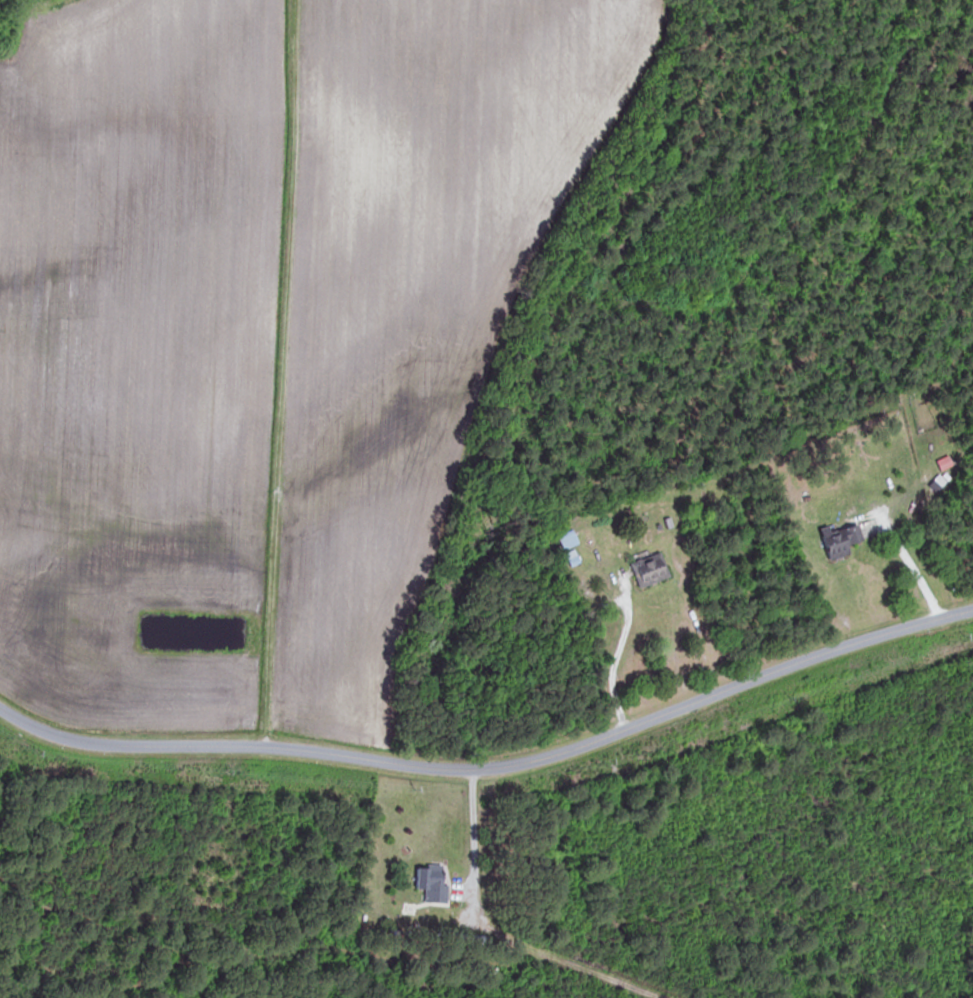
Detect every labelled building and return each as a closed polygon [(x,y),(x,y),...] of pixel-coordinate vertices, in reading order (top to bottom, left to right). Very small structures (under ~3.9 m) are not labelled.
[(852,521),(813,535),(822,561),(845,553),(843,546),(858,540),(852,521)] [(573,545),(567,531),(553,537),(559,551),(573,545)] [(666,578),(658,553),(624,564),(632,589),(666,578)] [(441,902),(441,864),(412,864),(412,887),(421,887),(421,902),(441,902)]
